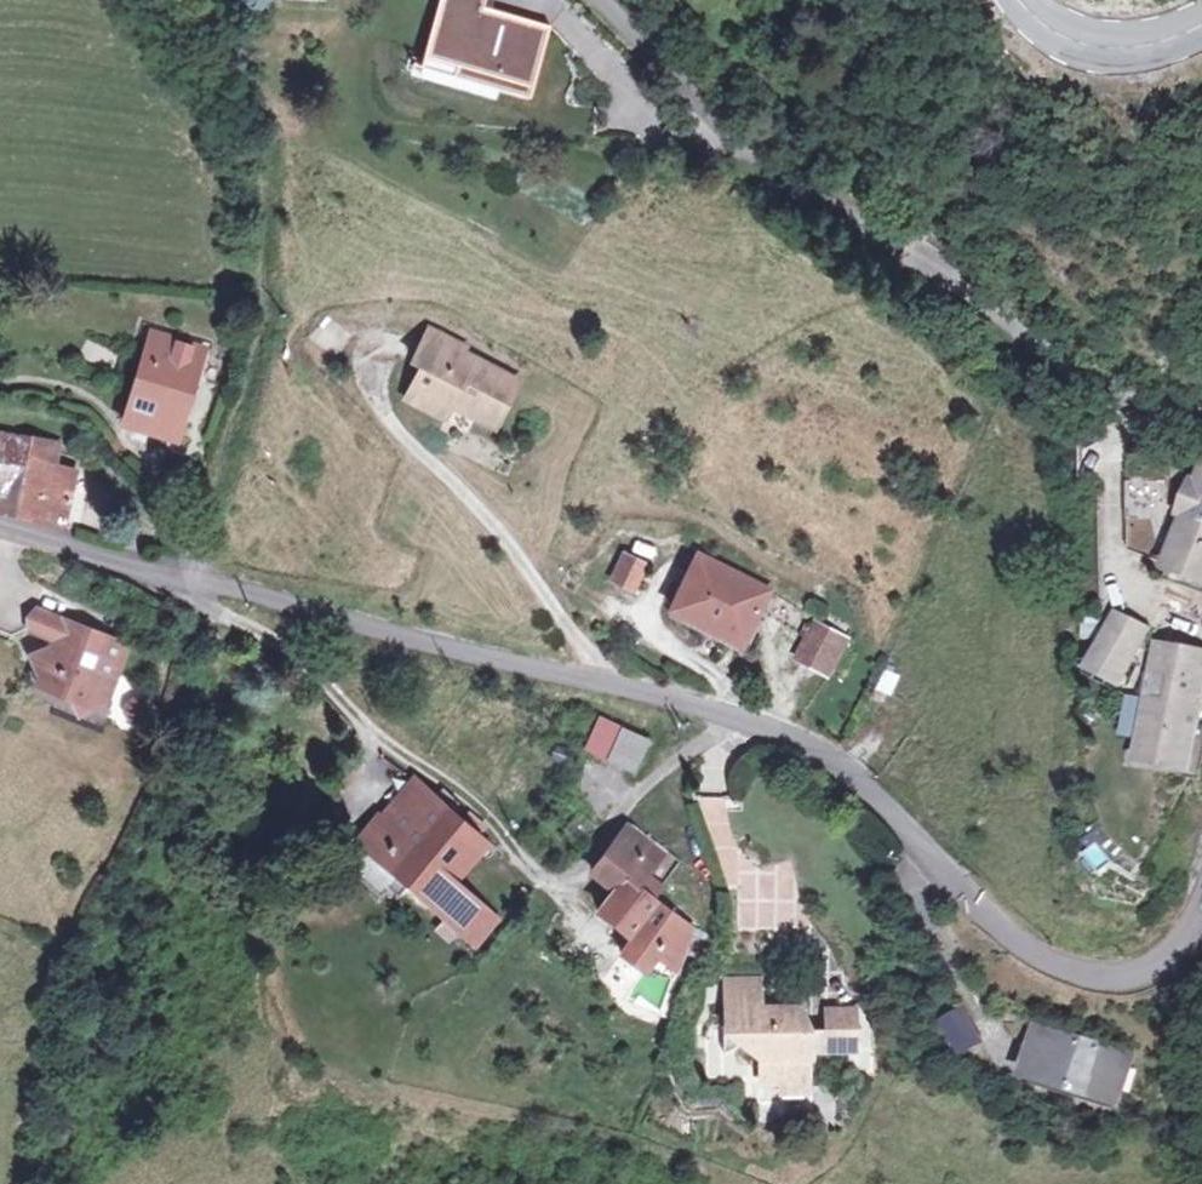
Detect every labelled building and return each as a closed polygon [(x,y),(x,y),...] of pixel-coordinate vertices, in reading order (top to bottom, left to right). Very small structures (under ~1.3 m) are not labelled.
[(532,75),(542,31),(477,11),(479,0),(432,0),(412,70),(447,80),(451,70),(493,82),(497,66),(532,75)] [(160,405),(181,410),(200,346),(147,330),(125,416),(156,423),(160,405)] [(449,409),(492,426),(512,382),(456,356),(459,351),(420,335),(406,366),(418,371),(402,405),(443,424),(449,409)] [(160,405),(156,423),(187,431),(191,413),(181,410),(160,405)] [(64,524),(72,468),(44,461),(45,442),(0,433),(0,507),(64,524)] [(1161,579),(1201,596),(1201,469),(1194,489),(1189,487),(1175,520),(1168,517),(1160,537),(1176,544),(1161,579)] [(1176,544),(1160,537),(1145,572),(1161,579),(1176,544)] [(623,552),(610,583),(622,590),(636,596),(649,564),(623,552)] [(734,619),(756,630),(775,590),(696,553),(670,618),(722,644),(734,619)] [(50,637),(57,619),(30,608),(22,629),(50,637)] [(1117,613),(1086,676),(1125,696),(1156,633),(1117,613)] [(123,643),(57,619),(50,637),(46,646),(28,656),(35,672),(30,685),(71,702),(88,695),(103,701),(123,643)] [(746,652),(756,630),(734,619),(722,644),(746,652)] [(814,621),(797,663),(811,671),(833,683),(853,639),(814,621)] [(1142,705),(1139,726),(1143,727),(1140,750),(1160,768),(1179,773),(1188,724),(1197,726),(1201,707),(1186,704),(1189,687),(1195,688),(1201,663),(1158,654),(1152,684),(1166,687),(1163,708),(1142,705)] [(875,689),(890,696),(901,675),(885,668),(875,689)] [(88,695),(71,702),(74,710),(103,701),(88,695)] [(631,725),(614,753),(641,765),(656,740),(631,725)] [(437,902),(463,873),(487,846),(497,852),(505,844),(495,834),(492,837),(485,832),(491,825),(475,812),(467,820),(456,810),(464,802),(452,791),(444,801),(420,781),(391,812),(384,806),(358,834),(437,902)] [(631,822),(595,866),(621,889),(631,877),(650,892),(661,880),(652,870),(667,852),(631,822)] [(1113,837),(1082,851),(1094,878),(1125,864),(1113,837)] [(780,903),(794,902),(793,864),(743,865),(744,932),(780,932),(780,903)] [(463,873),(437,902),(476,935),(502,908),(463,873)] [(621,889),(603,909),(631,933),(619,948),(641,965),(653,950),(673,967),(691,926),(679,916),(690,904),(681,896),(670,909),(650,892),(631,877),(621,889)] [(751,974),(718,974),(717,998),(750,999),(751,974)] [(750,1053),(750,1077),(770,1078),(770,1087),(794,1088),(795,1055),(799,1055),(800,1027),(787,1027),(795,1015),(792,1008),(788,1004),(779,1002),(771,1008),(762,1008),(762,1003),(750,1002),(750,999),(717,998),(716,1018),(713,1018),(712,1047),(731,1038),(750,1053)] [(945,1001),(920,1013),(937,1047),(962,1034),(945,1001)] [(845,1007),(818,1006),(817,1045),(844,1045),(845,1007)] [(1088,1091),(1099,1066),(1016,1030),(997,1075),(1070,1106),(1079,1087),(1088,1091)]
